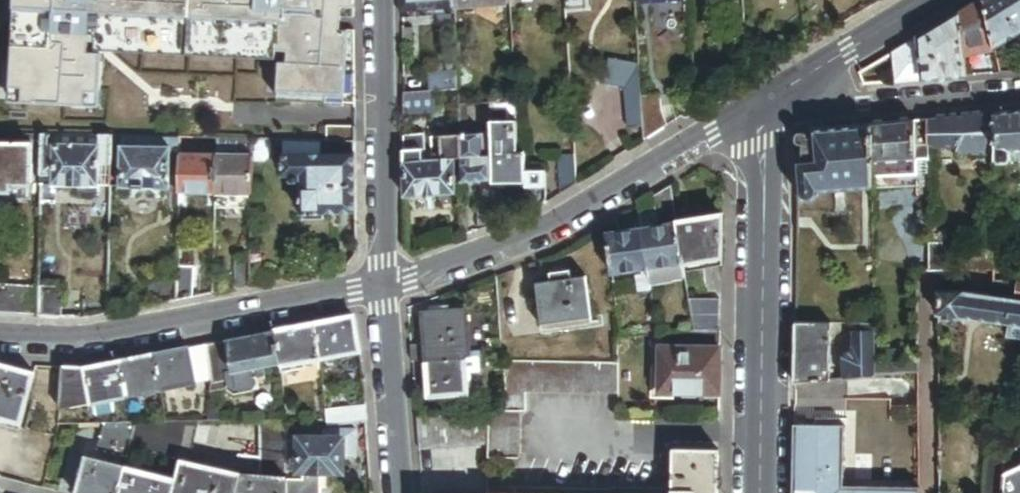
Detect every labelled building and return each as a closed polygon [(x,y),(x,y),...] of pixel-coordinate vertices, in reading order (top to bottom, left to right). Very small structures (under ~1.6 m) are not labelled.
[(352,0),(12,0),(8,100),(96,105),(99,49),(274,57),(274,49),(286,49),(286,61),(278,61),(276,99),(354,102),(353,30),(338,29),(339,14),(352,14),(352,0)] [(454,5),(454,0),(403,0),(403,8),(454,5)] [(985,0),(981,0),(958,14),(964,57),(996,49),(985,0)] [(996,49),(1019,35),(1019,0),(985,0),(996,49)] [(964,57),(958,14),(893,53),(894,61),(896,83),(966,77),(964,57)] [(625,90),(641,88),(639,67),(610,59),(607,84),(625,90)] [(888,83),(896,83),(894,61),(886,65),(888,83)] [(864,85),(876,84),(874,64),(859,73),(864,85)] [(641,98),(641,88),(625,90),(628,132),(643,130),(641,98)] [(437,90),(430,91),(405,92),(405,113),(438,111),(437,90)] [(660,96),(641,98),(643,130),(644,142),(669,127),(663,115),(661,107),(660,96)] [(514,102),(489,104),(490,117),(490,120),(515,119),(514,102)] [(490,117),(489,104),(458,104),(459,119),(466,118),(490,117)] [(995,120),(995,152),(995,161),(998,164),(1011,164),(1012,161),(1012,155),(1019,154),(1019,118),(995,120)] [(526,181),(526,170),(525,151),(517,151),(515,119),(490,120),(490,133),(492,179),(492,183),(526,181)] [(995,152),(995,120),(929,126),(929,150),(957,148),(957,154),(995,152)] [(355,141),(355,126),(327,125),(326,140),(355,141)] [(929,150),(929,126),(873,131),(874,168),(917,165),(917,164),(929,162),(929,150)] [(874,168),(873,131),(872,131),(815,136),(814,143),(810,144),(809,142),(806,140),(804,140),(802,141),(800,143),(799,146),(800,149),(802,151),(804,151),(804,167),(798,167),(801,191),(801,201),(803,201),(806,204),(809,205),(812,206),(815,205),(816,205),(818,204),(819,203),(820,203),(821,202),(821,201),(822,201),(823,200),(823,199),(824,198),(824,197),(835,196),(874,193),(874,168)] [(415,133),(405,134),(405,149),(416,148),(415,133)] [(459,135),(460,159),(461,183),(492,179),(490,133),(466,135),(459,135)] [(110,160),(110,136),(99,135),(99,145),(84,145),(84,141),(77,141),(77,145),(59,144),(59,134),(43,134),(42,184),(76,185),(76,193),(97,194),(98,164),(110,164),(110,160)] [(454,159),(460,159),(459,135),(459,134),(430,135),(431,158),(453,157),(453,159),(454,159)] [(110,136),(110,160),(114,160),(114,185),(120,185),(168,186),(168,182),(178,182),(178,155),(179,137),(161,137),(158,137),(117,136),(110,136)] [(11,189),(11,184),(32,184),(33,144),(0,144),(0,188),(11,189)] [(416,148),(405,149),(405,160),(426,159),(425,148),(416,148)] [(1012,155),(1012,161),(1011,164),(1019,163),(1019,154),(1012,155)] [(215,155),(178,155),(178,182),(178,193),(214,193),(215,155)] [(215,155),(214,193),(250,194),(251,155),(215,155)] [(356,215),(355,155),(284,155),(284,176),(292,176),(292,183),(300,184),(300,215),(302,215),(321,214),(321,215),(325,215),(356,215)] [(405,160),(406,196),(456,193),(454,159),(453,159),(453,157),(431,158),(426,159),(405,160)] [(930,182),(929,162),(917,164),(917,165),(918,183),(930,182)] [(874,168),(874,193),(918,190),(918,183),(917,165),(874,168)] [(537,208),(547,202),(546,169),(526,170),(526,181),(527,211),(537,208)] [(676,218),(671,187),(654,197),(657,221),(676,218)] [(918,190),(874,193),(874,208),(918,205),(918,190)] [(214,193),(214,202),(250,202),(250,194),(214,193)] [(836,210),(835,196),(824,197),(824,198),(823,199),(823,200),(822,201),(821,201),(821,202),(820,203),(819,203),(818,204),(816,205),(815,205),(818,211),(836,210)] [(683,263),(722,256),(723,215),(676,223),(683,263)] [(463,236),(462,224),(462,221),(452,222),(450,229),(453,239),(463,236)] [(648,269),(683,263),(676,223),(641,229),(648,269)] [(642,269),(648,269),(641,229),(606,235),(612,274),(642,269)] [(931,277),(949,277),(948,248),(930,248),(931,277)] [(722,267),(722,256),(683,263),(684,272),(722,267)] [(249,285),(249,257),(239,257),(236,261),(235,288),(249,285)] [(968,276),(995,275),(995,262),(975,263),(969,263),(968,276)] [(684,272),(683,263),(648,269),(650,283),(685,277),(684,272)] [(176,265),(177,278),(176,299),(177,299),(192,296),(193,266),(176,265)] [(555,276),(576,275),(576,267),(555,267),(555,276)] [(639,291),(651,289),(650,283),(648,269),(642,269),(643,274),(637,275),(639,291)] [(590,274),(576,275),(555,276),(541,276),(542,317),(592,315),(590,274)] [(176,299),(177,278),(148,278),(147,305),(176,299)] [(1012,287),(995,284),(995,301),(1016,304),(1019,305),(1019,288),(1012,287)] [(20,315),(22,286),(0,285),(0,314),(20,315)] [(38,316),(39,287),(22,286),(20,315),(37,316),(38,316)] [(56,287),(39,287),(38,316),(60,317),(61,293),(56,287)] [(1016,304),(995,301),(994,300),(966,296),(940,296),(940,319),(961,322),(962,320),(1019,328),(1019,305),(1016,304)] [(694,331),(720,331),(720,300),(689,299),(694,331)] [(464,359),(469,358),(466,311),(453,311),(430,313),(424,314),(427,361),(464,359)] [(593,325),(592,315),(542,317),(543,327),(593,325)] [(352,317),(313,325),(320,359),(359,352),(352,317)] [(320,359),(313,325),(275,333),(281,364),(281,366),(304,362),(320,359)] [(835,384),(835,327),(800,327),(800,367),(830,364),(831,385),(835,384)] [(873,328),(857,327),(857,343),(873,343),(873,328)] [(721,348),(721,331),(720,331),(694,331),(691,331),(691,348),(721,348)] [(281,364),(275,333),(227,342),(233,373),(255,369),(263,367),(281,364)] [(207,345),(211,380),(210,387),(234,383),(233,373),(227,342),(207,345)] [(848,383),(875,381),(875,343),(873,343),(857,343),(857,349),(857,353),(856,356),(854,360),(852,361),(849,362),(846,362),(848,383)] [(207,345),(188,349),(195,383),(211,380),(207,345)] [(720,393),(721,348),(691,348),(661,347),(660,392),(720,393)] [(188,349),(153,356),(160,390),(195,383),(188,349)] [(160,390),(153,356),(119,363),(126,397),(160,390)] [(464,359),(427,361),(430,397),(468,393),(464,359)] [(619,393),(619,362),(502,361),(504,391),(527,391),(619,393)] [(281,366),(283,374),(305,370),(304,362),(281,366)] [(126,397),(119,363),(85,370),(93,404),(126,397)] [(797,388),(831,385),(830,364),(800,367),(798,367),(797,388)] [(0,365),(0,427),(19,432),(35,374),(0,365)] [(263,367),(255,369),(257,381),(265,379),(263,367)] [(85,370),(62,368),(59,410),(93,404),(85,370)] [(257,381),(255,369),(233,373),(234,383),(236,396),(259,392),(257,381)] [(527,391),(504,391),(506,411),(520,411),(526,411),(527,391)] [(366,422),(364,406),(325,410),(327,427),(366,422)] [(520,411),(506,411),(489,412),(488,444),(488,459),(519,459),(520,411)] [(207,422),(221,422),(220,412),(208,412),(207,422)] [(488,444),(489,412),(473,413),(475,445),(488,444)] [(473,413),(459,414),(461,446),(475,445),(473,413)] [(459,414),(445,416),(447,447),(461,446),(459,414)] [(445,416),(430,417),(433,448),(447,447),(445,416)] [(433,448),(430,417),(416,418),(419,449),(433,448)] [(288,420),(260,421),(261,478),(288,479),(287,471),(287,441),(287,430),(288,420)] [(188,466),(200,422),(191,422),(180,463),(188,466)] [(129,450),(135,424),(132,424),(103,424),(96,451),(126,459),(129,450)] [(922,490),(847,490),(847,430),(797,430),(796,492),(922,492),(922,490)] [(342,439),(342,448),(349,448),(349,457),(342,457),(342,460),(354,459),(354,432),(328,431),(328,439),(342,439)] [(342,457),(342,448),(342,439),(328,439),(298,439),(297,442),(297,471),(322,472),(342,472),(342,460),(342,457)] [(287,441),(287,471),(297,471),(297,442),(287,441)] [(1014,445),(987,444),(984,492),(1005,492),(1005,477),(1006,471),(1014,445)] [(720,450),(675,450),(674,492),(719,492),(720,450)] [(124,468),(86,459),(78,492),(118,492),(124,468)] [(231,475),(188,466),(180,463),(175,482),(173,492),(227,492),(231,475)] [(175,482),(124,468),(118,492),(173,492),(175,482)] [(1005,477),(1005,492),(1019,492),(1019,470),(1005,477)] [(308,492),(322,492),(322,472),(297,471),(287,471),(288,479),(288,485),(307,485),(308,492)] [(241,477),(231,475),(227,492),(238,492),(241,477)] [(288,479),(261,478),(241,477),(238,492),(288,492),(288,485),(288,479)] [(288,485),(288,492),(308,492),(307,485),(288,485)]
